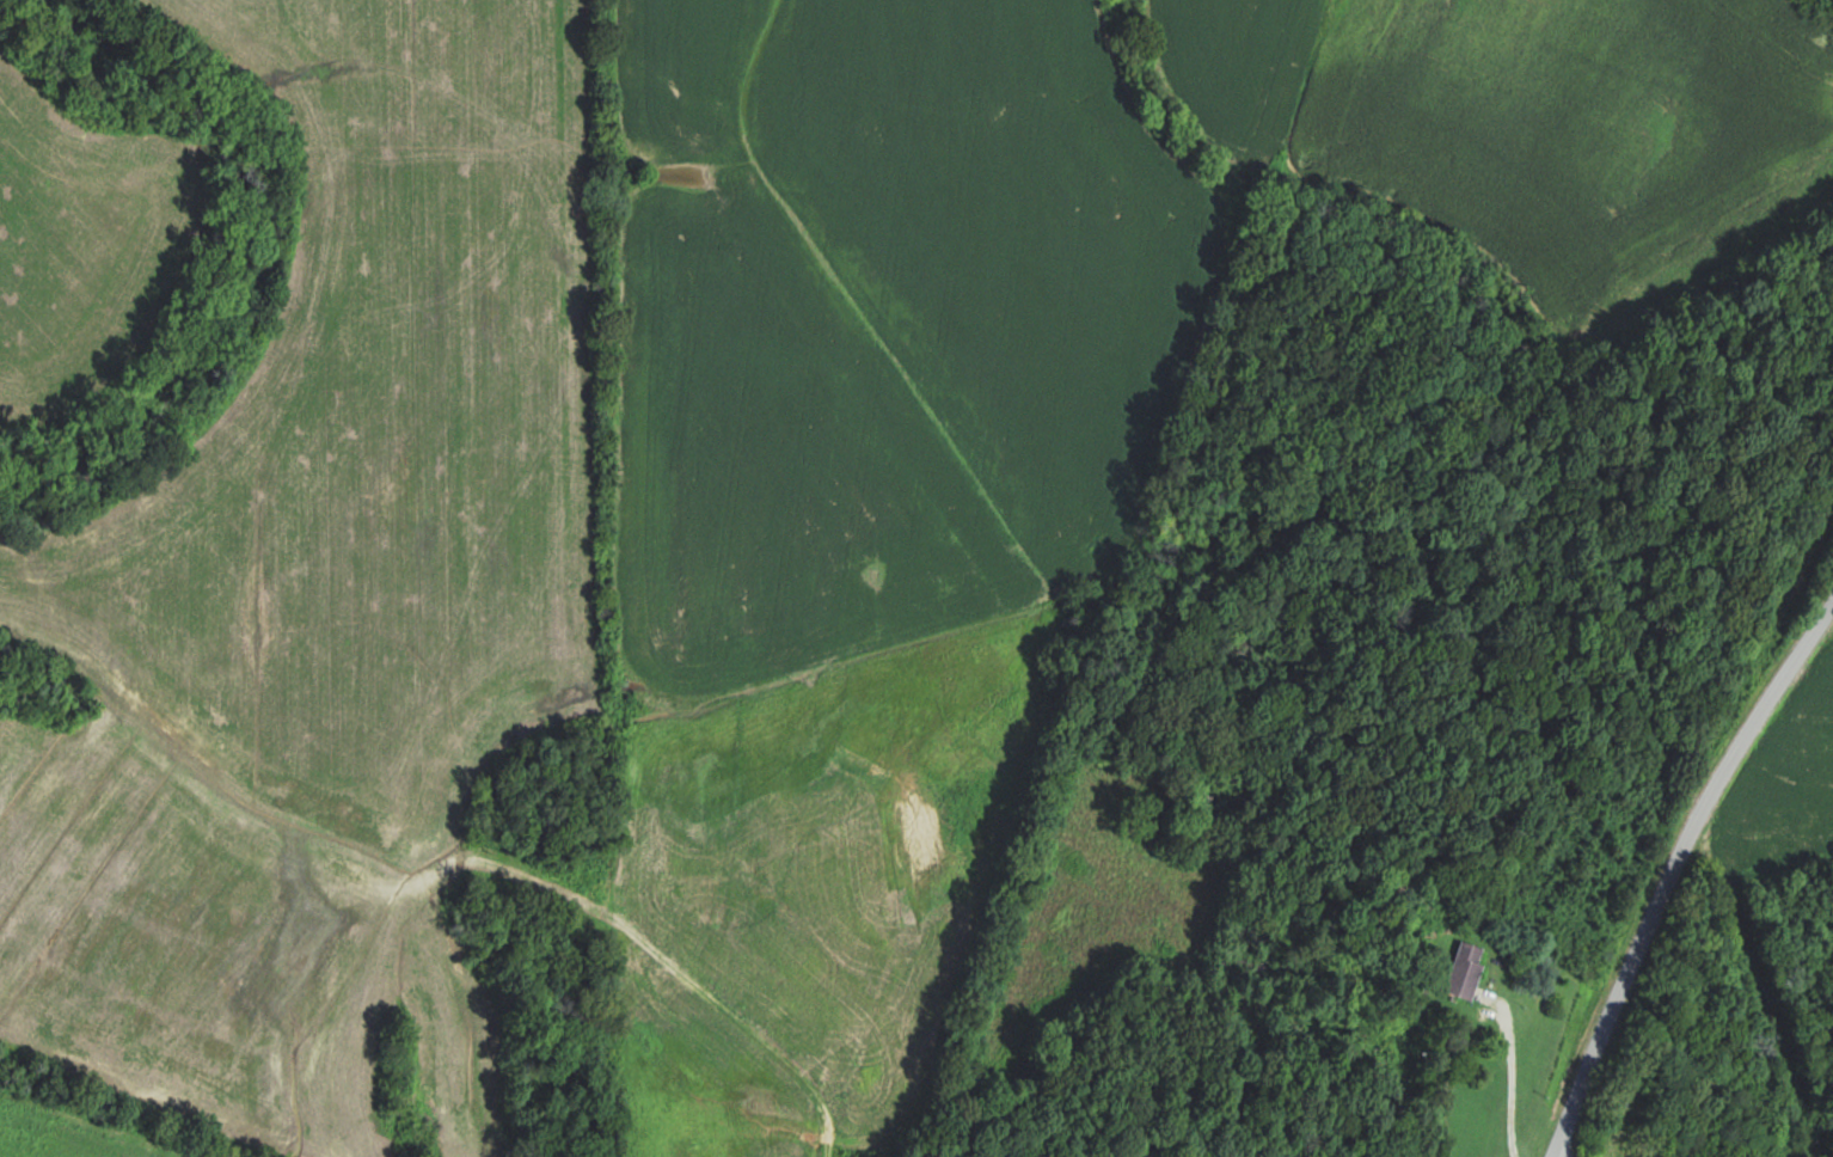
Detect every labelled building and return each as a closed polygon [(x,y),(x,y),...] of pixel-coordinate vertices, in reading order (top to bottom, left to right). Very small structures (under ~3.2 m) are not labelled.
[(1486,950),(1461,941),(1443,992),(1468,1001),(1486,950)] [(1643,1148),(1625,1148),(1625,1156),(1643,1156),(1643,1148)]
